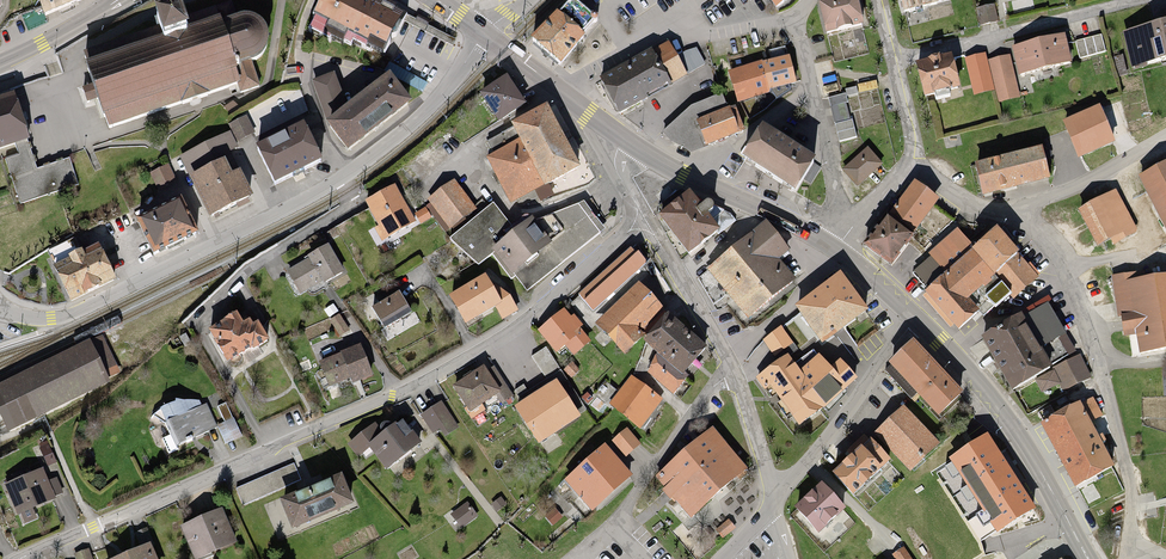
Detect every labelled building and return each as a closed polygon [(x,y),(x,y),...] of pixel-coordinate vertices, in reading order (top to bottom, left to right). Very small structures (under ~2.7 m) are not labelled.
[(45,17),(91,0),(38,0),(45,17)] [(370,0),(327,0),(316,21),(388,57),(407,19),(370,0)] [(556,17),(576,37),(579,34),(593,20),(573,0),(572,0),(556,17)] [(903,12),(949,4),(949,0),(901,0),(903,12)] [(862,2),(825,8),(830,37),(867,30),(862,2)] [(257,83),(250,66),(261,62),(268,54),(272,43),(270,33),(265,24),(255,18),(245,16),(193,34),(186,13),(163,22),(171,43),(90,71),(97,91),(89,94),(95,110),(103,107),(110,126),(240,80),(243,89),(257,83)] [(541,52),(552,62),(576,37),(556,17),(531,42),(541,52)] [(1128,37),(1136,71),(1165,64),(1165,29),(1128,37)] [(1068,37),(1015,49),(1020,74),(1073,62),(1068,37)] [(636,60),(605,78),(615,95),(625,113),(690,77),(670,42),(642,58),(636,60)] [(986,55),(967,59),(976,95),(994,91),(986,55)] [(1021,97),(1011,55),(991,60),(1002,102),(1021,97)] [(790,62),(762,69),(768,93),(796,86),(790,62)] [(958,64),(923,71),(930,105),(966,98),(958,64)] [(762,69),(733,75),(739,100),(768,93),(762,69)] [(333,71),(312,80),(327,119),(347,104),(333,71)] [(347,104),(327,119),(349,149),(409,98),(389,71),(347,104)] [(485,101),(501,125),(527,108),(511,84),(485,101)] [(692,108),(664,134),(667,137),(672,142),(690,154),(742,132),(727,93),(692,108)] [(851,98),(832,102),(840,149),(860,146),(851,98)] [(0,105),(0,154),(28,146),(15,100),(0,105)] [(1117,141),(1103,107),(1069,121),(1083,155),(1117,141)] [(555,115),(518,132),(524,145),(493,161),(512,201),(544,186),(547,192),(584,175),(555,115)] [(322,162),(304,125),(259,147),(277,184),(322,162)] [(816,166),(761,134),(745,162),(800,194),(816,166)] [(229,138),(181,161),(212,222),(218,219),(225,216),(250,203),(227,156),(236,151),(229,138)] [(1045,148),(979,164),(987,194),(1053,178),(1045,148)] [(868,154),(844,175),(858,191),(882,170),(868,154)] [(1143,181),(1165,225),(1165,169),(1143,181)] [(170,170),(150,177),(156,193),(176,186),(170,170)] [(455,183),(430,204),(457,238),(483,217),(455,183)] [(400,191),(368,206),(386,244),(418,228),(400,191)] [(917,191),(870,250),(895,269),(941,210),(917,191)] [(196,231),(180,197),(137,217),(154,251),(196,231)] [(1117,198),(1084,214),(1100,248),(1134,233),(1117,198)] [(725,234),(697,202),(685,213),(670,225),(698,257),(725,234)] [(480,268),(497,256),(529,296),(565,268),(603,233),(586,209),(532,227),(519,237),(495,208),(451,243),(480,268)] [(767,229),(712,275),(752,323),(798,286),(779,263),(789,255),(767,229)] [(1002,236),(932,297),(963,333),(1033,272),(1002,236)] [(54,264),(72,300),(116,279),(98,242),(54,264)] [(646,264),(631,248),(582,294),(596,310),(646,264)] [(330,252),(288,275),(300,297),(324,285),(331,298),(349,288),(330,252)] [(845,279),(802,311),(829,348),(872,317),(845,279)] [(469,328),(500,312),(505,321),(517,313),(507,296),(499,301),(489,282),(454,301),(469,328)] [(1123,289),(1128,341),(1140,340),(1142,358),(1165,356),(1165,284),(1123,289)] [(641,290),(599,329),(627,359),(647,341),(641,335),(664,315),(641,290)] [(402,299),(375,313),(385,332),(412,319),(402,299)] [(1020,399),(1057,378),(1064,394),(1090,382),(1082,364),(1079,366),(1048,310),(989,343),(1020,399)] [(570,315),(543,336),(560,358),(587,337),(570,315)] [(239,319),(212,335),(232,369),(259,352),(239,319)] [(710,355),(671,321),(650,345),(689,379),(710,355)] [(0,389),(0,410),(1,411),(6,421),(11,431),(108,383),(105,379),(118,372),(101,338),(0,389)] [(912,344),(891,364),(939,416),(960,396),(912,344)] [(364,352),(323,368),(332,392),(373,376),(364,352)] [(785,359),(764,374),(801,424),(853,387),(840,368),(808,391),(785,359)] [(660,364),(650,376),(678,399),(688,387),(660,364)] [(486,369),(453,390),(469,416),(502,395),(486,369)] [(579,415),(556,380),(517,406),(539,440),(579,415)] [(634,383),(612,411),(641,433),(663,405),(634,383)] [(192,399),(163,413),(182,449),(210,435),(192,399)] [(1091,403),(1048,426),(1082,492),(1119,473),(1101,438),(1107,435),(1091,403)] [(459,433),(444,407),(425,418),(434,433),(440,430),(447,441),(459,433)] [(937,444),(905,408),(876,434),(908,470),(937,444)] [(375,429),(350,448),(360,463),(374,453),(388,473),(423,448),(407,427),(385,443),(375,429)] [(713,430),(660,477),(692,514),(745,467),(713,430)] [(833,476),(854,500),(892,467),(870,442),(833,476)] [(630,476),(604,446),(563,482),(589,512),(630,476)] [(998,449),(950,476),(974,516),(986,508),(998,528),(1033,508),(998,449)] [(43,473),(5,490),(18,520),(56,503),(55,500),(63,496),(57,482),(49,486),(43,473)] [(348,483),(283,505),(294,536),(358,514),(348,483)] [(794,511),(816,536),(844,511),(821,486),(794,511)] [(477,516),(467,503),(453,514),(462,527),(477,516)] [(183,532),(194,558),(208,558),(236,548),(223,516),(183,532)] [(968,537),(953,547),(961,557),(975,548),(968,537)] [(893,555),(896,558),(912,558),(905,548),(893,555)]
